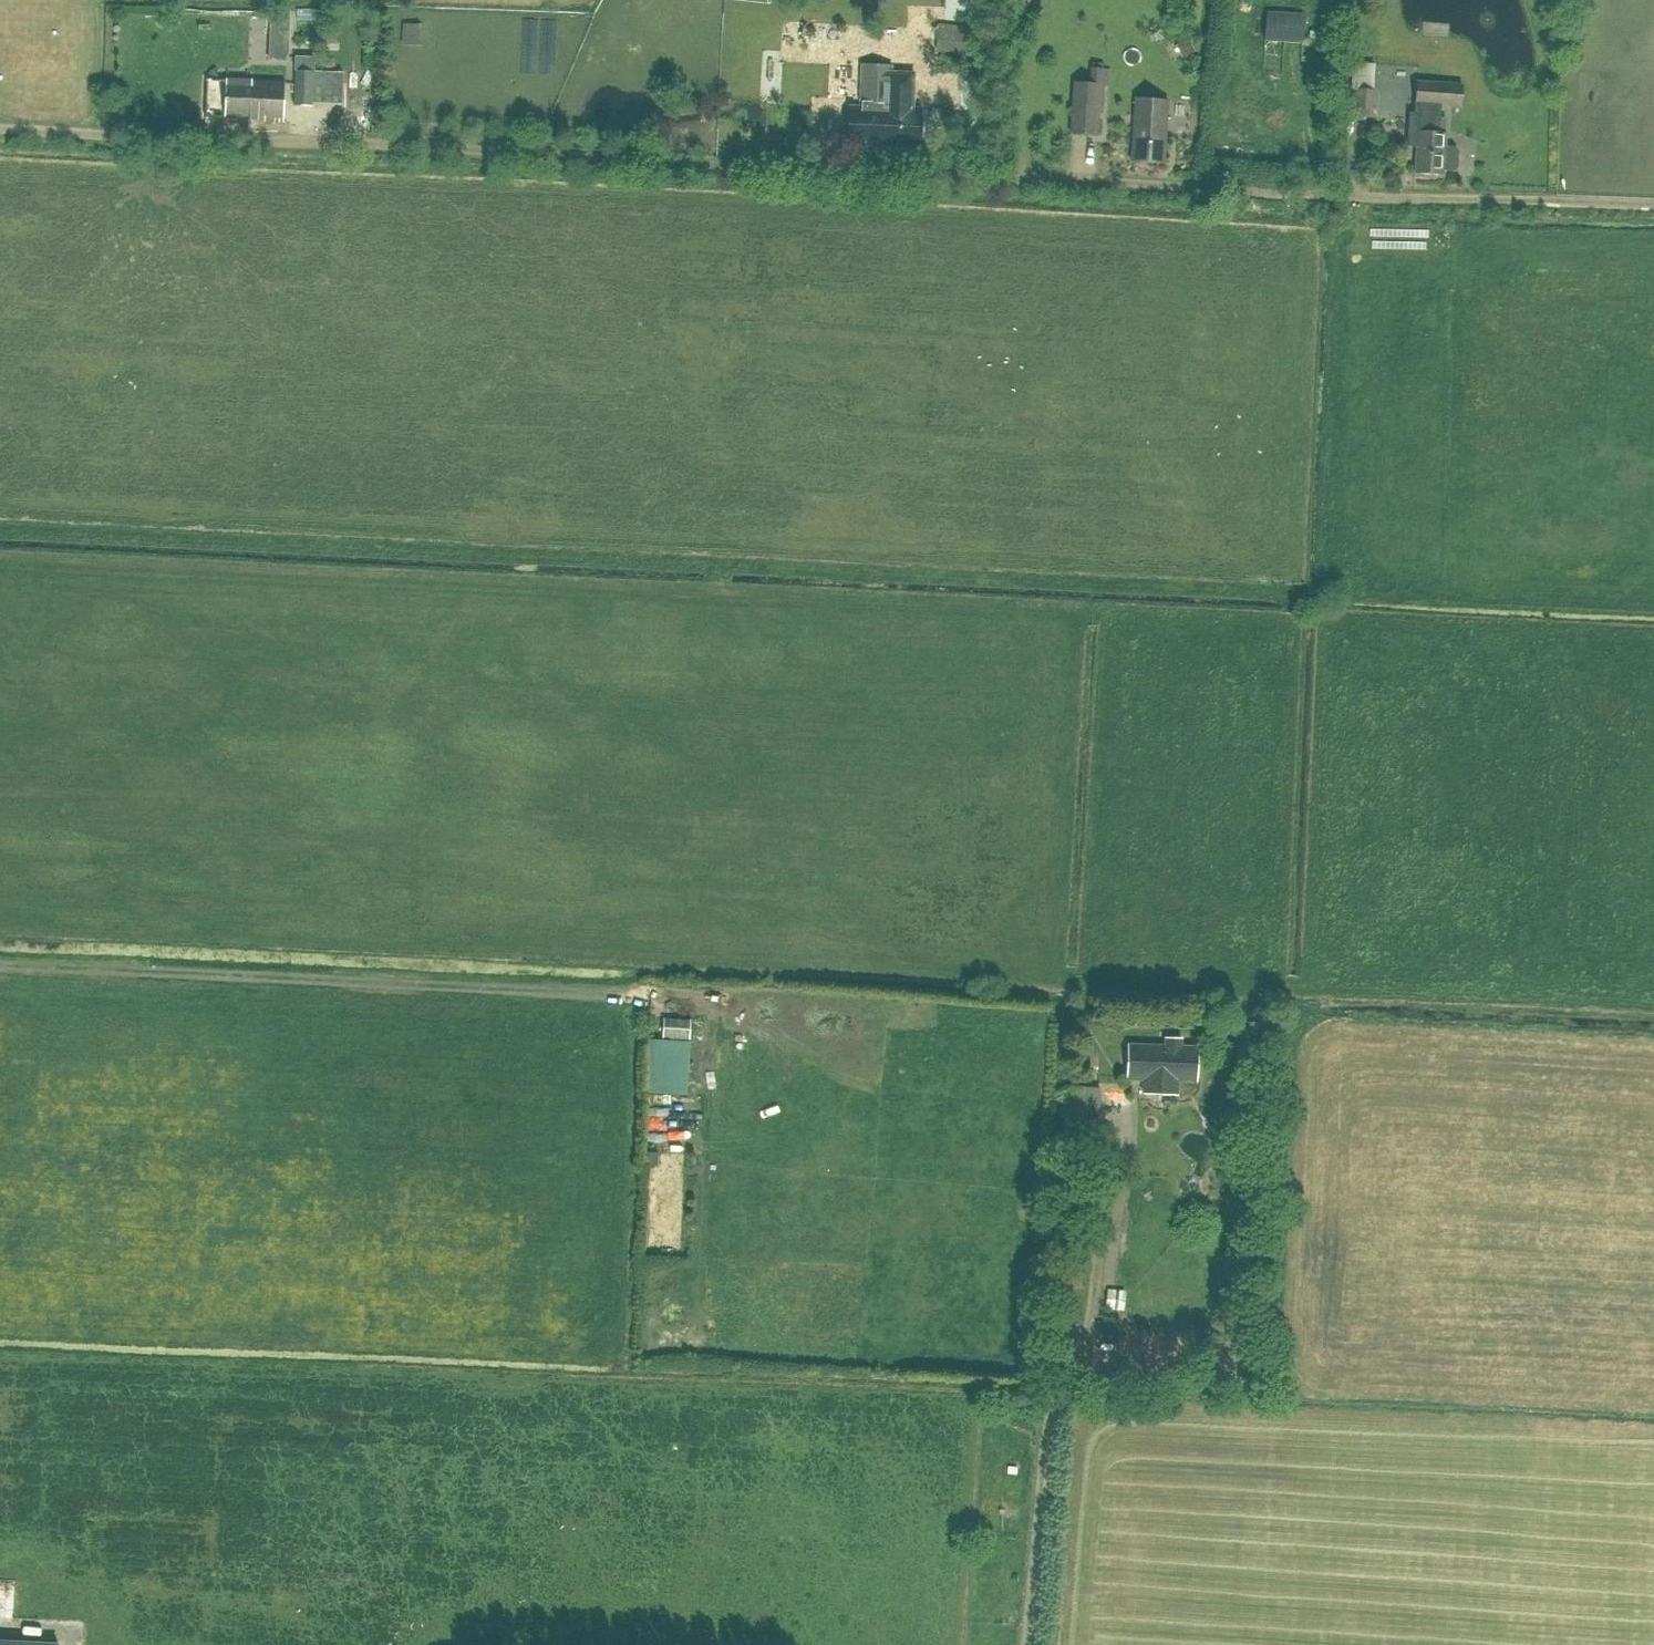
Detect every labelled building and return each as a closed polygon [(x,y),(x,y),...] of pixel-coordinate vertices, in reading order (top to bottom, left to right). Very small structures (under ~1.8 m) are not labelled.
[(1265,14),(1264,43),(1302,44),(1303,15),(1265,14)] [(312,107),(312,103),(322,103),(323,59),(309,59),(310,53),(297,53),(296,70),(295,70),(294,106),(312,107)] [(849,106),(848,143),(918,145),(920,108),(912,108),(913,73),(889,72),(889,66),(862,65),(860,107),(849,106)] [(1108,86),(1109,69),(1091,68),(1090,83),(1074,82),(1070,133),(1097,135),(1100,86),(1108,86)] [(283,121),(285,82),(226,80),(224,118),(243,118),(243,116),(250,117),(250,119),(264,119),(264,120),(283,121)] [(1417,82),(1415,104),(1415,114),(1409,113),(1407,146),(1416,147),(1415,172),(1443,174),(1443,169),(1453,170),(1457,166),(1458,150),(1454,146),(1445,146),(1445,133),(1439,132),(1440,116),(1440,106),(1461,107),(1462,85),(1417,82)] [(1356,116),(1372,117),(1373,90),(1358,89),(1356,116)] [(1163,162),(1167,101),(1135,98),(1131,160),(1163,162)] [(690,1020),(663,1018),(662,1036),(689,1038),(690,1020)] [(1143,1092),(1157,1093),(1178,1094),(1179,1081),(1195,1081),(1197,1047),(1180,1046),(1181,1040),(1164,1039),(1164,1046),(1128,1044),(1127,1078),(1144,1079),(1143,1092)] [(1098,1131),(1099,1087),(1066,1086),(1065,1130),(1098,1131)] [(659,1134),(692,1134),(692,1090),(659,1090),(659,1134)]
